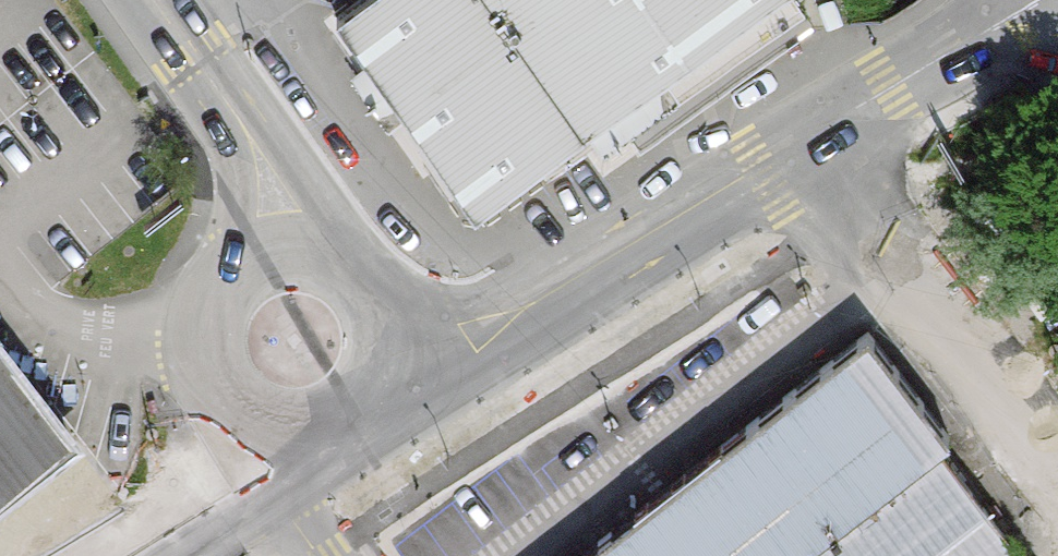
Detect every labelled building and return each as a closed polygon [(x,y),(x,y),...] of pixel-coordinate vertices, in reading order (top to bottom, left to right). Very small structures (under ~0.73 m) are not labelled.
[(335,8),(473,199),(748,0),(345,0),(335,8)] [(984,507),(841,316),(777,364),(663,448),(519,555),(917,555),(984,507)] [(0,342),(0,369),(9,379),(30,378),(0,342)] [(74,434),(30,378),(9,379),(0,369),(0,492),(74,434)] [(917,555),(1020,555),(984,507),(917,555)]
